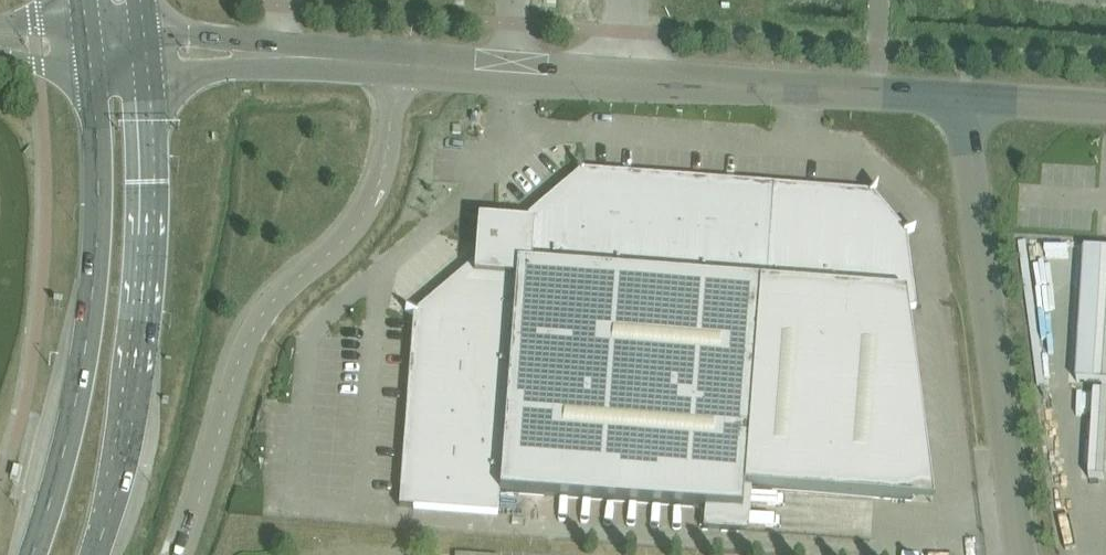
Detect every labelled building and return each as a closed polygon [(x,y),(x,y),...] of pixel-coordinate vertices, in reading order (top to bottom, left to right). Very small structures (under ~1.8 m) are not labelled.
[(580,171),(519,222),(503,221),(477,219),(474,261),(413,313),(406,309),(405,311),(413,315),(398,507),(497,514),(499,492),(704,508),(703,529),(739,532),(742,488),(742,487),(932,503),(906,309),(915,308),(906,234),(914,230),(913,229),(905,232),(872,193),(877,186),(875,185),(870,192),(581,170),(579,162),(577,162),(580,171)] [(468,554),(481,554),(480,545),(468,546),(468,554)]
